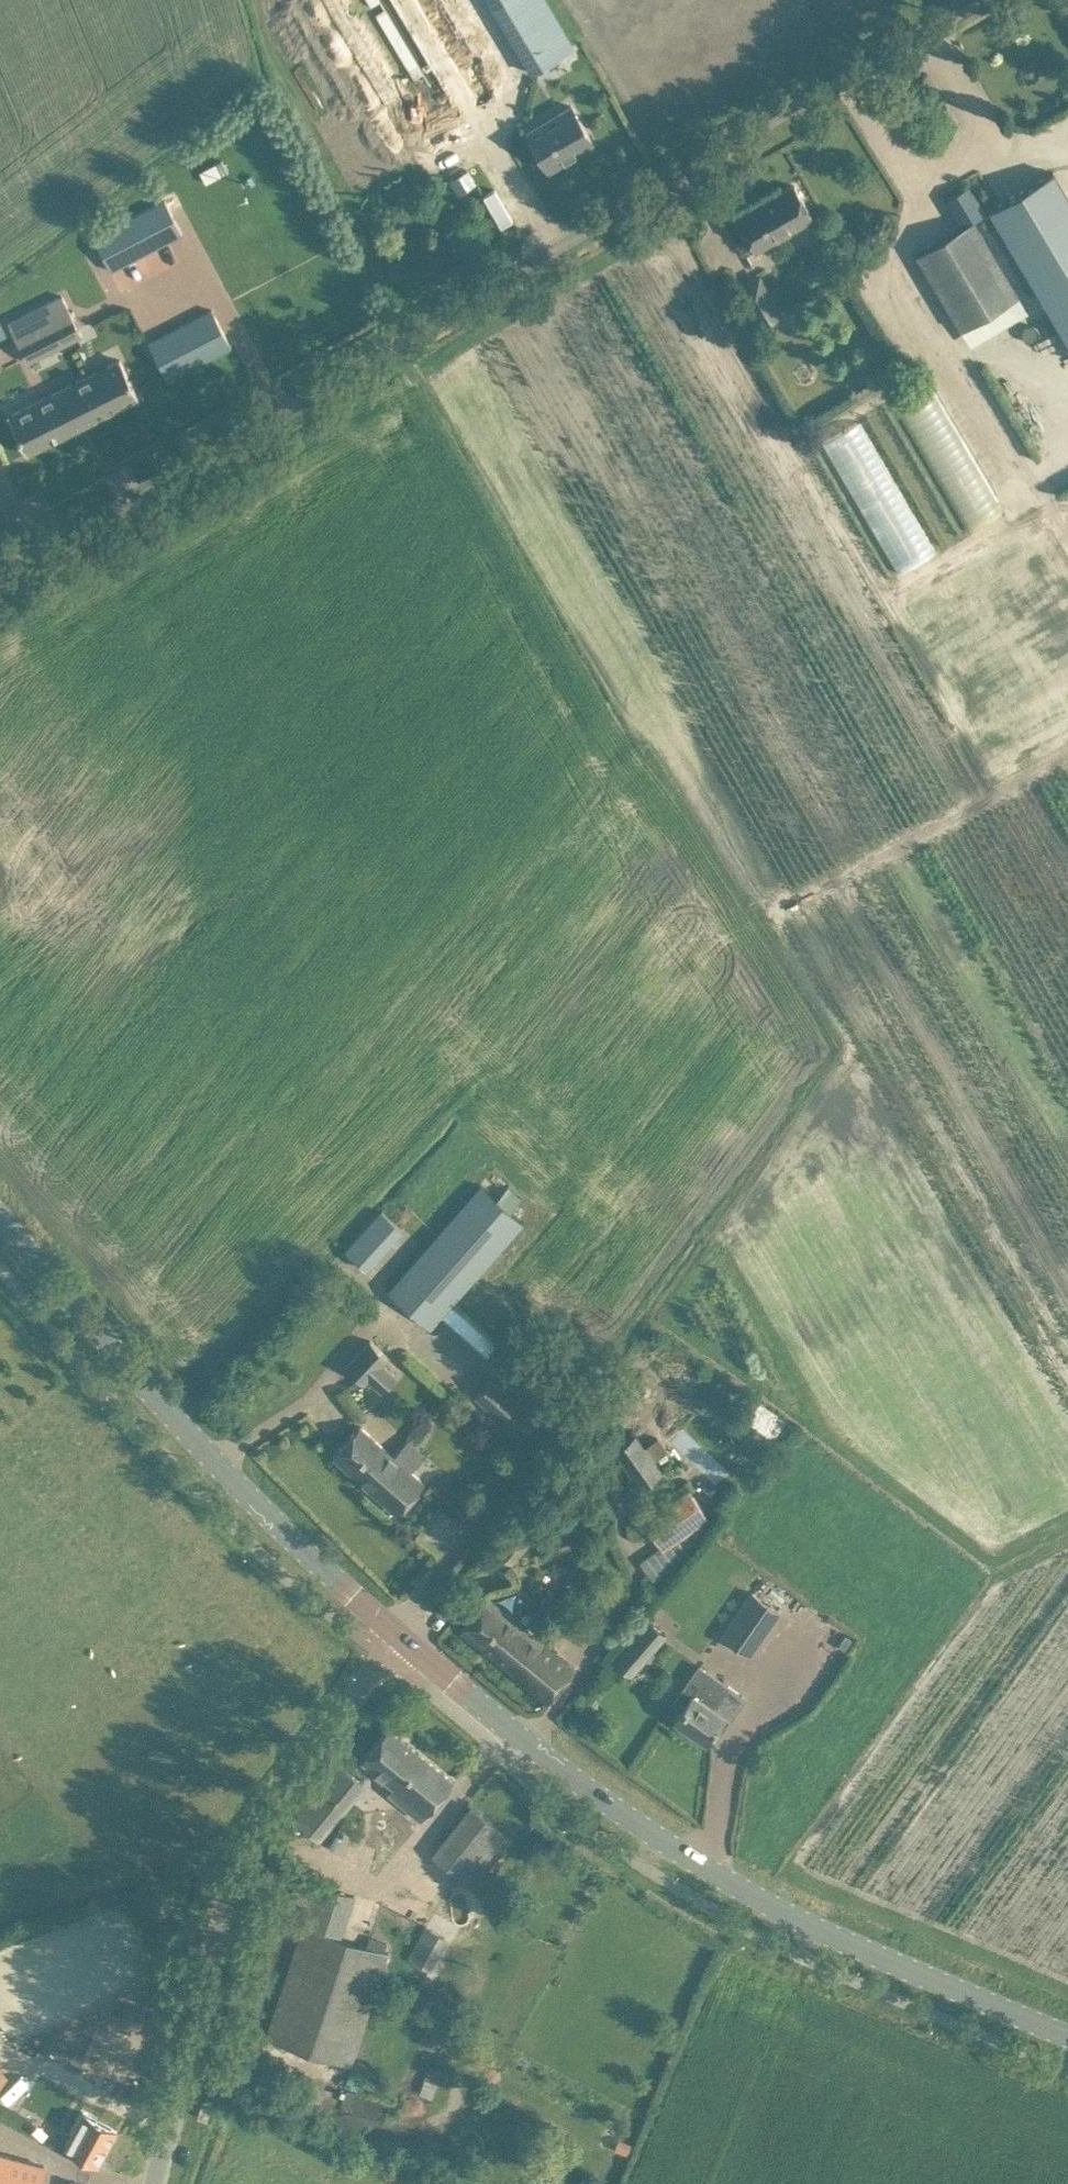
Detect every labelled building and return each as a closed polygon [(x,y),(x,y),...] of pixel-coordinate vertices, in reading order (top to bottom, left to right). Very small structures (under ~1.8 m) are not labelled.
[(412,143),(489,97),(432,0),(328,0),(412,143)] [(531,72),(573,47),(562,28),(545,0),(488,0),(520,53),(531,72)] [(526,132),(548,169),(593,142),(571,105),(526,132)] [(450,180),(458,193),(475,183),(467,169),(450,180)] [(1052,171),(989,209),(1067,342),(1067,197),(1052,171)] [(794,185),(736,219),(754,250),(813,216),(794,185)] [(985,213),(968,185),(945,199),(961,227),(973,219),(985,213)] [(94,236),(111,270),(182,232),(165,199),(94,236)] [(916,253),(928,272),(960,327),(1017,293),(973,219),(961,227),(916,253)] [(781,313),(770,294),(749,306),(760,325),(781,313)] [(82,334),(62,295),(8,322),(27,362),(82,334)] [(148,342),(167,379),(231,346),(212,309),(148,342)] [(120,355),(8,412),(28,450),(139,394),(139,393),(120,355)] [(895,395),(959,530),(997,512),(934,377),(895,395)] [(388,1289),(430,1327),(523,1221),(481,1183),(388,1289)] [(364,1268),(401,1228),(380,1208),(343,1248),(364,1268)] [(368,1377),(382,1391),(396,1376),(381,1363),(388,1356),(370,1340),(346,1365),(363,1382),(368,1377)] [(475,1395),(510,1427),(527,1409),(492,1376),(475,1395)] [(410,1470),(424,1454),(407,1439),(393,1455),(359,1425),(333,1454),(397,1511),(423,1482),(410,1470)] [(635,1432),(612,1448),(639,1486),(662,1471),(653,1458),(666,1450),(657,1437),(644,1445),(635,1432)] [(642,1520),(662,1549),(707,1518),(687,1489),(642,1520)] [(497,1551),(511,1562),(527,1542),(514,1531),(497,1551)] [(752,1656),(782,1612),(751,1591),(721,1635),(752,1656)] [(460,1629),(547,1700),(576,1665),(488,1595),(460,1629)] [(631,1673),(665,1634),(649,1620),(615,1660),(631,1673)] [(681,1652),(655,1689),(681,1707),(674,1718),(706,1740),(718,1721),(724,1713),(713,1706),(728,1685),(713,1674),(699,1665),(694,1662),(681,1652)] [(403,1803),(421,1818),(453,1779),(388,1726),(361,1758),(408,1797),(403,1803)] [(294,1817),(311,1831),(318,1837),(363,1782),(339,1763),(294,1817)] [(471,1805),(432,1853),(474,1886),(512,1838),(471,1805)] [(341,1936),(348,1913),(311,1901),(304,1924),(341,1936)] [(407,1956),(430,1969),(448,1938),(425,1925),(407,1956)] [(201,2103),(201,2104),(197,2115),(207,2118),(210,2105),(209,2105),(201,2103)] [(64,2146),(79,2153),(98,2164),(116,2130),(83,2112),(64,2146)] [(618,2138),(614,2147),(625,2152),(629,2143),(618,2138)] [(44,2165),(0,2153),(0,2183),(39,2183),(44,2165)]
